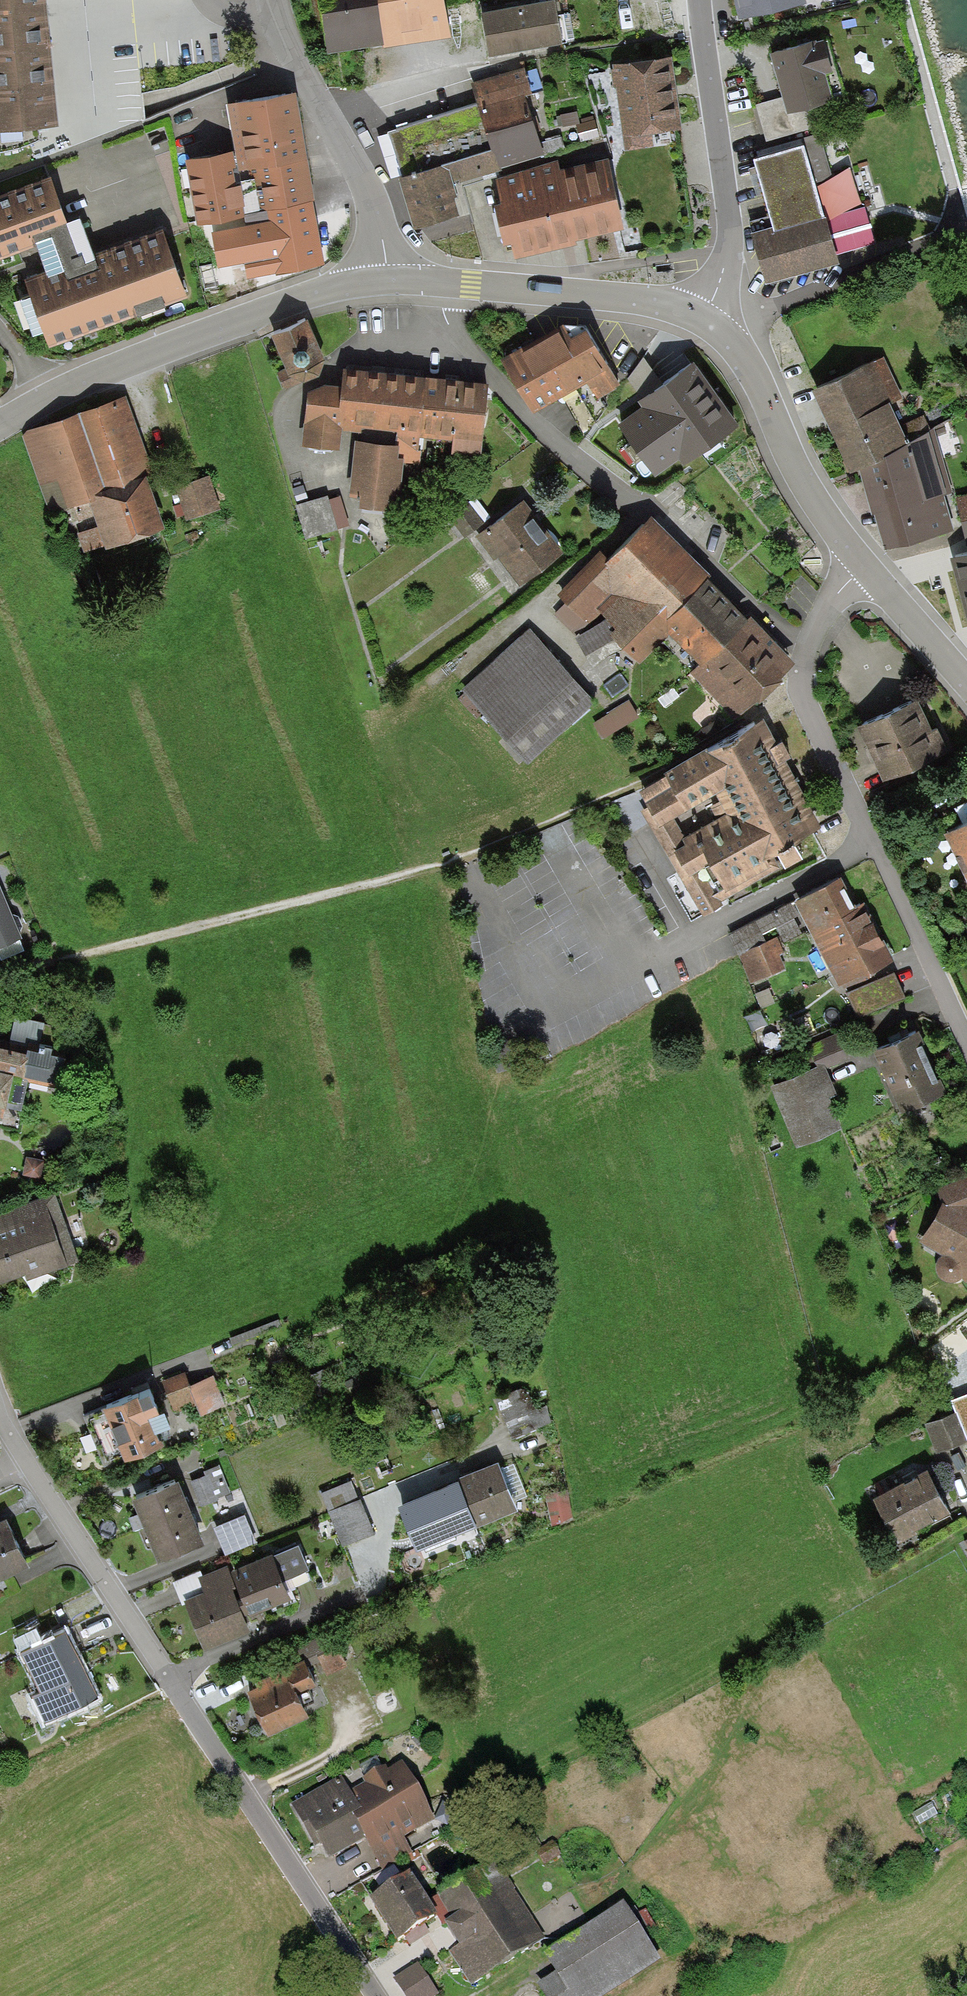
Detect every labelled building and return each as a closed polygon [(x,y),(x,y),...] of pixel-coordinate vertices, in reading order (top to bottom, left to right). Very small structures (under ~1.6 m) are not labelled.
[(57,130),(44,0),(0,0),(0,135),(57,130)] [(328,55),(383,46),(375,0),(317,0),(328,55)] [(383,46),(383,50),(450,39),(444,0),(375,0),(383,46)] [(740,22),(806,7),(804,0),(734,0),(740,22)] [(554,2),(481,15),(489,59),(562,47),(554,2)] [(824,42),(771,56),(782,98),(787,116),(811,110),(833,104),(825,76),(833,74),(824,42)] [(672,59),(611,68),(623,152),(653,148),(652,136),(682,132),(672,59)] [(470,84),(476,104),(497,171),(543,157),(525,97),(531,95),(522,68),(470,84)] [(298,95),(227,107),(235,154),(185,162),(196,228),(245,220),(244,217),(315,204),(314,198),(298,95)] [(754,105),(766,148),(818,134),(811,110),(787,116),(782,98),(754,105)] [(497,171),(476,104),(387,132),(402,181),(398,182),(414,233),(462,218),(452,187),(497,173),(497,171)] [(577,112),(560,116),(563,128),(575,125),(579,124),(578,120),(577,112)] [(579,124),(575,125),(580,143),(600,138),(593,116),(578,120),(579,124)] [(757,152),(759,160),(804,148),(815,184),(832,179),(819,135),(757,152)] [(751,236),(766,287),(839,266),(836,255),(826,221),(826,220),(825,221),(815,184),(804,148),(759,160),(753,162),(773,230),(751,236)] [(557,162),(495,181),(501,207),(495,208),(504,249),(511,247),(514,262),(577,247),(576,243),(624,233),(608,161),(559,171),(557,162)] [(0,199),(0,262),(35,250),(39,261),(45,276),(25,283),(49,350),(137,319),(138,321),(165,311),(164,309),(187,301),(163,233),(94,258),(81,223),(67,227),(51,181),(0,199)] [(321,197),(314,198),(315,204),(244,217),(245,220),(255,280),(333,266),(321,197)] [(864,210),(826,221),(836,255),(875,243),(864,210)] [(289,312),(271,328),(287,364),(278,368),(287,386),(307,376),(306,373),(320,368),(324,348),(308,310),(289,312)] [(622,378),(585,316),(570,325),(564,315),(501,353),(533,407),(587,375),(598,392),(622,378)] [(738,414),(694,351),(638,392),(641,400),(620,414),(655,467),(680,451),(684,455),(738,414)] [(386,364),(343,359),(341,377),(336,421),(341,422),(361,424),(361,419),(395,422),(394,434),(399,434),(398,447),(404,448),(403,457),(421,458),(425,428),(419,427),(426,368),(386,364)] [(812,393),(832,437),(889,404),(890,407),(902,399),(883,359),(812,393)] [(456,371),(426,368),(419,427),(425,428),(452,431),(451,444),(480,448),(488,375),(456,371)] [(336,421),(341,377),(331,376),(324,376),(308,380),(301,435),(339,440),(341,422),(336,421)] [(126,391),(20,429),(49,509),(73,500),(89,544),(165,517),(150,474),(155,472),(126,391)] [(849,473),(851,477),(860,472),(910,446),(890,407),(889,404),(832,437),(849,473)] [(394,434),(354,430),(353,451),(350,487),(359,487),(358,497),(387,499),(388,491),(400,492),(403,457),(404,448),(398,447),(399,434),(394,434)] [(865,492),(871,517),(875,516),(944,497),(953,494),(935,430),(910,446),(860,472),(865,492)] [(209,471),(176,482),(187,516),(220,505),(209,471)] [(326,491),(296,500),(306,535),(348,522),(339,492),(328,496),(326,491)] [(540,514),(523,493),(475,530),(494,555),(498,551),(519,579),(564,545),(540,514)] [(484,516),(467,495),(448,510),(465,531),(484,516)] [(953,533),(944,497),(875,516),(879,531),(884,552),(953,533)] [(957,500),(966,544),(966,498),(957,500)] [(660,614),(708,568),(652,507),(601,545),(558,589),(567,598),(553,612),(586,647),(616,631),(639,656),(672,626),(660,614)] [(702,656),(749,610),(729,589),(708,568),(660,614),(672,626),(702,656)] [(794,655),(750,608),(749,610),(702,656),(690,669),(734,716),(769,680),(794,655)] [(597,695),(530,623),(461,687),(529,759),(597,695)] [(918,690),(856,720),(872,752),(882,774),(948,743),(936,719),(933,720),(918,690)] [(639,716),(628,698),(594,719),(605,736),(639,716)] [(778,736),(763,710),(665,765),(667,768),(639,784),(649,802),(643,805),(703,912),(723,901),(721,897),(780,864),(771,847),(777,843),(785,857),(803,847),(796,834),(822,820),(784,752),(791,747),(783,733),(778,736)] [(943,827),(966,875),(966,815),(943,827)] [(812,927),(813,930),(867,903),(864,897),(857,900),(841,869),(794,893),(796,896),(812,927)] [(22,931),(0,880),(0,940),(22,931)] [(812,927),(796,896),(728,930),(739,952),(777,933),(782,943),(812,927)] [(867,903),(813,930),(838,978),(841,977),(847,989),(878,973),(873,963),(893,954),(867,903)] [(777,933),(739,952),(751,980),(785,965),(779,950),(783,949),(782,943),(777,933)] [(15,1013),(10,1039),(0,1037),(0,1112),(4,1113),(6,1103),(20,1106),(27,1076),(58,1083),(65,1048),(53,1046),(58,1022),(15,1013)] [(918,1024),(873,1043),(900,1105),(945,1086),(918,1024)] [(823,1057),(826,1064),(850,1054),(839,1028),(808,1042),(816,1060),(823,1057)] [(816,1060),(770,1080),(796,1140),(841,1121),(829,1092),(837,1089),(826,1064),(823,1057),(816,1060)] [(43,1155),(27,1152),(24,1171),(41,1174),(43,1155)] [(944,1195),(966,1199),(966,1172),(939,1183),(944,1195)] [(0,1206),(0,1278),(25,1269),(27,1275),(79,1256),(55,1187),(0,1206)] [(944,1195),(919,1237),(942,1250),(939,1253),(936,1256),(935,1260),(936,1268),(938,1272),(941,1276),(944,1278),(951,1279),(955,1278),(959,1277),(962,1275),(966,1278),(966,1199),(944,1195)] [(185,1369),(163,1377),(175,1410),(198,1401),(190,1380),(185,1369)] [(213,1371),(190,1380),(198,1401),(201,1410),(224,1401),(213,1371)] [(125,1450),(164,1434),(161,1428),(159,1429),(154,1419),(150,1409),(148,1403),(159,1398),(150,1378),(103,1398),(125,1450)] [(520,1384),(493,1397),(510,1432),(537,1419),(520,1384)] [(952,1398),(956,1408),(966,1435),(966,1392),(952,1398)] [(150,1409),(154,1419),(170,1412),(163,1396),(159,1398),(148,1403),(150,1409)] [(956,1408),(925,1420),(937,1450),(966,1438),(966,1435),(956,1408)] [(474,1464),(456,1472),(477,1520),(516,1503),(495,1455),(474,1464)] [(927,1461),(873,1490),(898,1537),(917,1527),(914,1521),(936,1509),(937,1512),(950,1505),(945,1494),(927,1461)] [(218,1462),(203,1468),(205,1472),(190,1478),(201,1504),(219,1496),(218,1495),(230,1490),(218,1462)] [(131,1491),(146,1525),(192,1506),(184,1487),(178,1472),(131,1491)] [(434,1538),(477,1520),(456,1472),(435,1481),(414,1490),(434,1538)] [(320,1491),(342,1543),(375,1529),(352,1477),(320,1491)] [(566,1486),(545,1491),(551,1522),(573,1513),(566,1486)] [(197,1517),(192,1506),(146,1525),(158,1554),(204,1535),(197,1517)] [(244,1509),(213,1522),(226,1552),(257,1539),(244,1509)] [(30,1559),(6,1512),(0,1515),(0,1574),(30,1559)] [(272,1548),(230,1567),(248,1607),(250,1611),(258,1607),(292,1592),(284,1574),(309,1563),(299,1539),(273,1551),(272,1548)] [(248,1607),(230,1567),(227,1562),(198,1573),(202,1582),(203,1586),(184,1593),(204,1645),(251,1625),(244,1609),(248,1607)] [(86,1666),(65,1626),(20,1648),(40,1688),(32,1692),(44,1717),(98,1690),(86,1666)] [(287,1648),(292,1659),(304,1653),(305,1656),(316,1650),(327,1674),(348,1664),(331,1627),(287,1648)] [(245,1680),(268,1730),(309,1711),(298,1688),(316,1680),(305,1656),(304,1653),(292,1659),(245,1680)] [(369,1844),(383,1870),(412,1854),(403,1838),(436,1821),(403,1761),(388,1769),(386,1764),(360,1778),(363,1783),(351,1790),(362,1809),(353,1814),(366,1838),(369,1844)] [(351,1790),(342,1775),(290,1804),(315,1848),(322,1844),(326,1851),(330,1859),(366,1838),(353,1814),(362,1809),(351,1790)] [(561,1854),(553,1841),(536,1851),(544,1864),(561,1854)] [(496,1857),(430,1900),(439,1914),(436,1915),(443,1925),(446,1923),(459,1943),(448,1950),(471,1985),(545,1937),(514,1890),(516,1888),(496,1857)] [(410,1871),(369,1898),(398,1941),(416,1928),(436,1915),(439,1914),(430,1900),(410,1871)] [(543,1953),(554,1972),(537,1983),(545,1995),(603,1995),(661,1959),(645,1933),(656,1926),(645,1909),(639,1913),(635,1906),(629,1910),(624,1902),(543,1953)]
